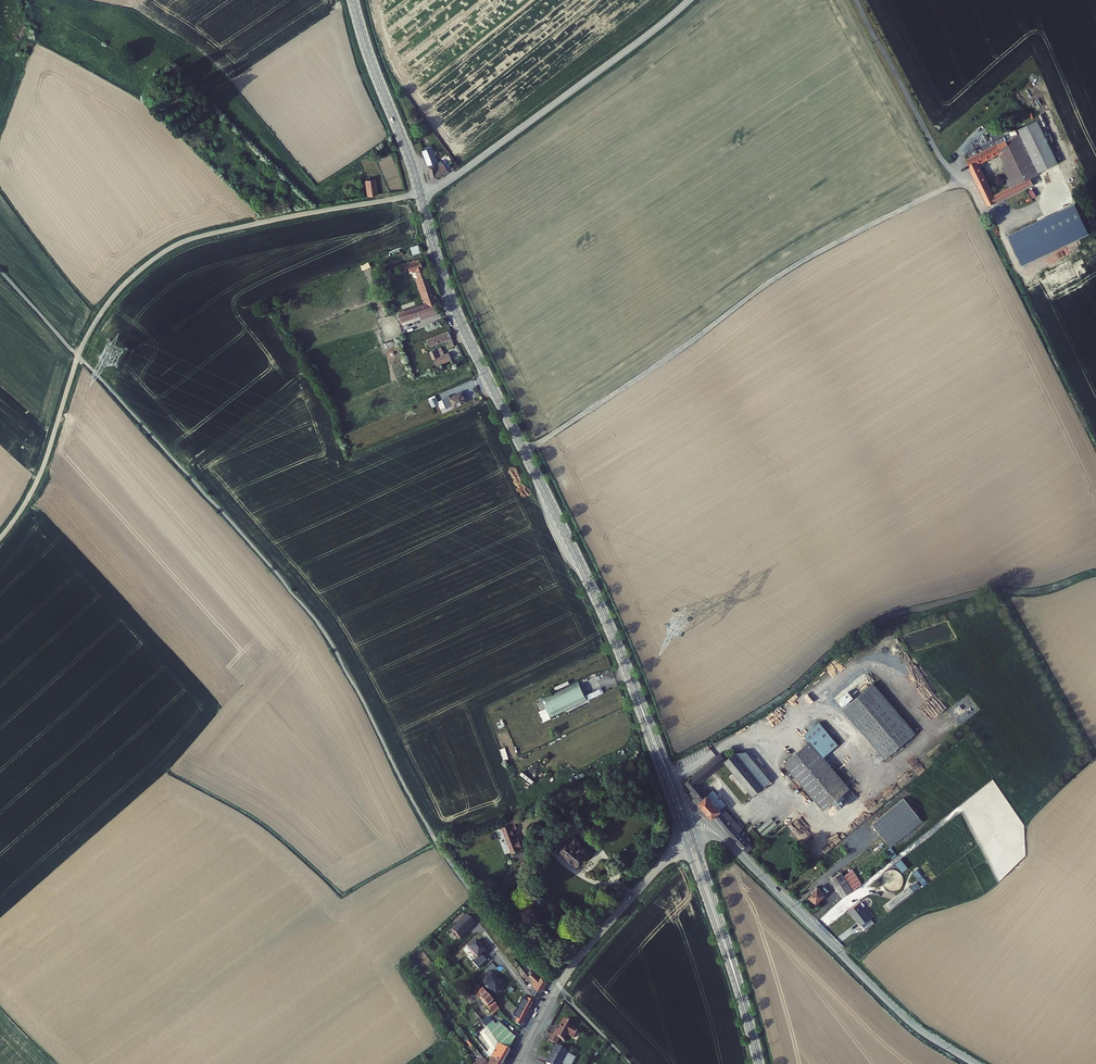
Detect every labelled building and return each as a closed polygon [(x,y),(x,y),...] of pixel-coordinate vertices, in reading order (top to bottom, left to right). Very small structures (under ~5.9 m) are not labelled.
[(1035,124),(1012,135),(1034,180),(1057,169),(1035,124)] [(423,152),(430,167),(436,166),(439,164),(433,148),(423,152)] [(1005,153),(997,157),(1013,189),(1021,186),(1005,153)] [(442,177),(449,171),(442,162),(439,164),(436,166),(430,167),(433,180),(442,177)] [(376,178),(366,179),(369,195),(379,193),(376,178)] [(1035,231),(1009,246),(1021,269),(1048,255),(1035,231)] [(422,258),(409,264),(412,273),(417,271),(430,304),(400,315),(402,322),(440,307),(422,258)] [(450,330),(429,341),(434,351),(437,349),(436,346),(450,338),(452,342),(456,340),(450,330)] [(421,331),(414,334),(418,342),(424,340),(421,331)] [(434,351),(433,352),(436,359),(441,357),(437,349),(434,351)] [(441,357),(436,359),(439,366),(454,359),(451,352),(441,357)] [(466,392),(453,398),(458,407),(470,402),(466,392)] [(576,681),(540,699),(549,718),(586,701),(576,681)] [(875,681),(843,706),(885,759),(916,734),(875,681)] [(586,695),(589,700),(604,693),(601,688),(586,695)] [(848,787),(810,738),(783,758),(821,807),(848,787)] [(730,760),(722,750),(688,778),(704,800),(701,801),(715,818),(717,817),(735,840),(749,855),(755,849),(736,826),(739,823),(727,809),(724,811),(701,783),(730,760)] [(740,751),(730,760),(758,794),(767,787),(740,752),(740,751)] [(775,780),(751,751),(740,752),(767,787),(775,780)] [(841,794),(834,799),(839,805),(846,800),(841,794)] [(901,802),(870,829),(889,851),(921,825),(901,802)] [(508,823),(499,826),(501,831),(510,828),(508,823)] [(510,828),(501,831),(507,845),(516,841),(510,828)] [(576,833),(562,848),(578,863),(583,858),(584,859),(585,859),(588,856),(588,854),(587,853),(590,849),(580,839),(581,838),(576,833)] [(829,869),(847,855),(840,846),(822,860),(829,869)] [(896,859),(889,851),(885,855),(891,863),(896,859)] [(861,890),(851,876),(843,883),(841,879),(829,886),(841,904),(850,898),(861,890)] [(911,879),(920,890),(924,887),(915,876),(911,879)] [(816,896),(810,902),(816,909),(822,903),(823,905),(827,902),(818,892),(814,895),(816,896)] [(885,911),(889,916),(913,897),(909,893),(885,911)] [(850,898),(841,904),(844,909),(853,903),(850,898)] [(856,907),(847,914),(859,928),(868,921),(856,907)] [(511,969),(505,974),(510,980),(516,976),(511,969)] [(527,976),(535,984),(533,988),(538,992),(545,982),(539,976),(537,978),(530,972),(527,976)] [(534,999),(538,992),(533,988),(535,984),(527,976),(525,978),(530,983),(526,988),(533,998),(534,999)] [(474,995),(480,990),(472,982),(471,984),(475,988),(471,992),(474,995)] [(492,1015),(498,1009),(480,990),(474,995),(486,1007),(485,1008),(490,1013),(492,1015)] [(521,997),(516,1008),(526,1013),(531,1002),(521,997)] [(516,1008),(510,1021),(520,1026),(526,1013),(516,1008)] [(551,1029),(544,1041),(550,1044),(554,1039),(559,1042),(563,1035),(568,1038),(572,1031),(567,1028),(568,1027),(563,1024),(564,1022),(559,1019),(555,1026),(556,1026),(553,1030),(551,1029)] [(508,1052),(514,1038),(498,1022),(495,1024),(492,1022),(485,1029),(486,1030),(497,1047),(508,1052)] [(489,1060),(497,1063),(503,1063),(509,1052),(508,1052),(497,1047),(486,1030),(480,1033),(480,1037),(489,1050),(486,1055),(489,1060)] [(561,1053),(549,1047),(540,1063),(555,1063),(561,1053)] [(476,1052),(485,1063),(497,1063),(489,1060),(488,1062),(478,1050),(476,1052)]
